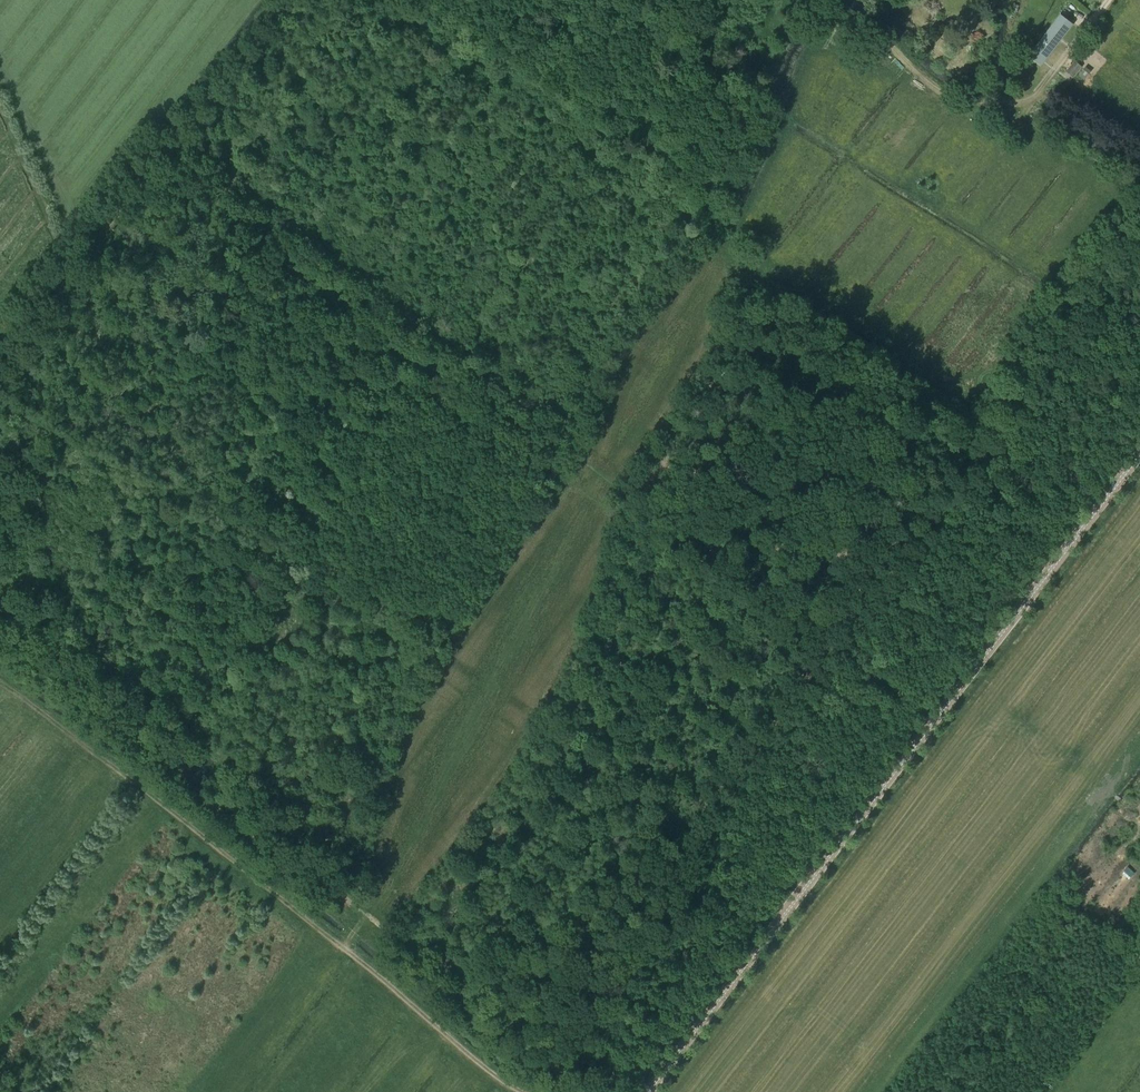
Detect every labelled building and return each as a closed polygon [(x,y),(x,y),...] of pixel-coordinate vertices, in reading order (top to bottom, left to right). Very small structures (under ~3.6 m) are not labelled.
[(1040,66),(1072,24),(1059,14),(1027,56),(1040,66)] [(1082,66),(1075,61),(1066,71),(1074,77),(1082,66)] [(1084,68),(1079,75),(1084,79),(1089,73),(1084,68)]
